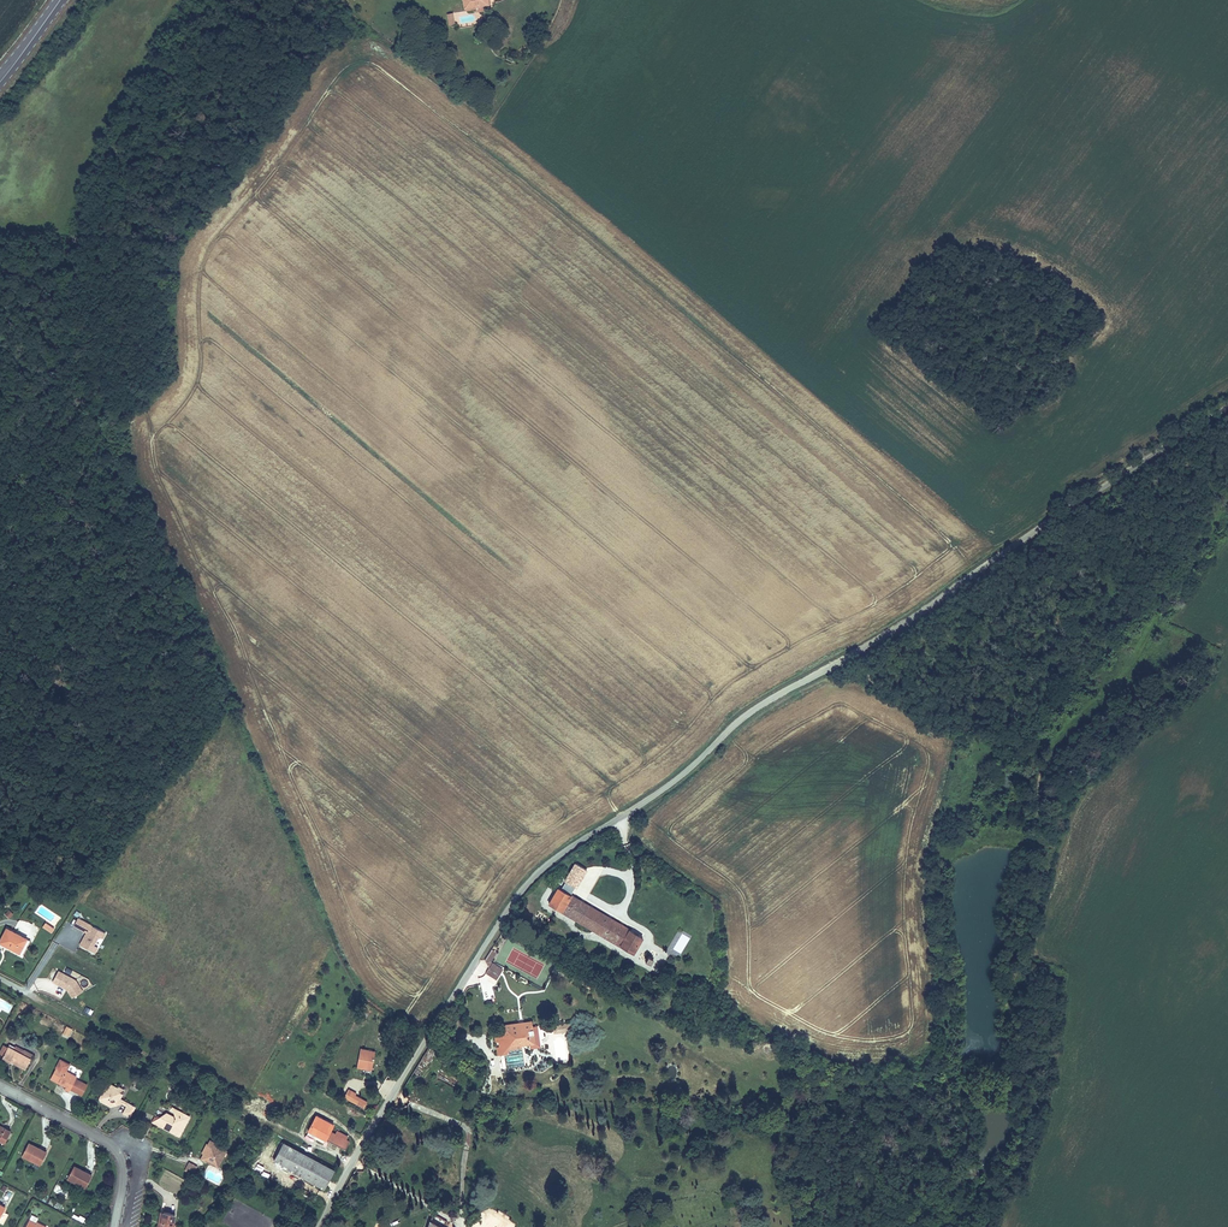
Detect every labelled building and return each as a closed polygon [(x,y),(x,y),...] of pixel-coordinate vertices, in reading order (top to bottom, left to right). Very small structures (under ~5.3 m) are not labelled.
[(467,10),(488,5),(487,0),(464,0),(467,10)] [(488,5),(467,10),(467,13),(478,11),(478,14),(487,12),(486,9),(490,8),(493,3),(492,0),(487,0),(488,5)] [(559,887),(549,903),(633,952),(643,937),(559,887)] [(94,947),(98,940),(101,942),(106,934),(78,919),(73,927),(85,933),(78,946),(95,955),(98,949),(94,947)] [(52,932),(55,928),(46,923),(44,927),(52,932)] [(0,934),(0,942),(22,954),(29,941),(3,928),(0,934)] [(494,953),(489,949),(482,960),(486,968),(484,972),(495,979),(501,970),(489,961),(494,953)] [(653,956),(648,953),(645,959),(650,962),(653,956)] [(76,981),(58,972),(52,983),(66,991),(72,1000),(83,993),(76,981)] [(519,1020),(505,1022),(506,1031),(505,1031),(504,1032),(501,1030),(496,1030),(497,1039),(500,1038),(501,1043),(498,1044),(499,1052),(509,1051),(509,1048),(508,1044),(522,1042),(523,1046),(532,1044),(531,1040),(532,1040),(531,1036),(533,1035),(532,1030),(534,1030),(534,1027),(533,1022),(519,1024),(519,1020)] [(570,1023),(553,1023),(553,1033),(570,1032),(570,1023)] [(589,1031),(593,1030),(592,1023),(585,1024),(583,1028),(584,1037),(590,1036),(589,1031)] [(538,1027),(534,1027),(534,1030),(532,1030),(533,1035),(531,1036),(532,1040),(531,1040),(532,1044),(533,1048),(542,1046),(538,1027)] [(13,1059),(28,1066),(34,1053),(25,1049),(23,1053),(14,1049),(16,1046),(9,1043),(2,1057),(12,1061),(13,1059)] [(372,1070),(376,1051),(362,1048),(358,1067),(372,1070)] [(501,1056),(503,1069),(511,1068),(509,1055),(501,1056)] [(79,1075),(66,1069),(65,1071),(56,1066),(50,1079),(59,1083),(60,1081),(66,1084),(63,1088),(70,1092),(79,1075)] [(108,1108),(120,1105),(126,1108),(122,1115),(130,1118),(135,1107),(118,1099),(123,1088),(118,1085),(114,1086),(107,1083),(101,1084),(101,1088),(97,1097),(97,1102),(108,1108)] [(350,1103),(352,1101),(364,1107),(367,1100),(355,1094),(356,1092),(349,1088),(343,1099),(350,1103)] [(185,1113),(171,1106),(174,1117),(185,1113)] [(153,1121),(180,1135),(190,1116),(185,1113),(174,1117),(164,1112),(155,1115),(153,1121)] [(332,1130),(335,1124),(317,1114),(308,1131),(309,1131),(308,1134),(324,1142),(325,1140),(327,1141),(327,1139),(346,1149),(351,1141),(348,1139),(349,1136),(338,1130),(336,1133),(332,1130)] [(12,1131),(0,1125),(0,1138),(7,1142),(12,1131)] [(204,1154),(202,1159),(205,1160),(209,1159),(210,1163),(213,1165),(221,1162),(224,1157),(223,1153),(225,1150),(216,1145),(217,1144),(211,1141),(209,1145),(208,1144),(203,1154),(204,1154)] [(274,1161),(291,1170),(301,1150),(284,1141),(274,1161)] [(47,1150),(29,1142),(22,1155),(40,1164),(47,1150)] [(336,1169),(301,1150),(291,1170),(325,1189),(336,1169)] [(187,1167),(195,1172),(197,1167),(189,1163),(187,1167)] [(92,1174),(75,1165),(68,1178),(85,1187),(92,1174)] [(176,1214),(160,1210),(157,1226),(173,1226),(176,1214)] [(34,1226),(37,1222),(29,1218),(25,1226),(35,1226),(34,1226)]
